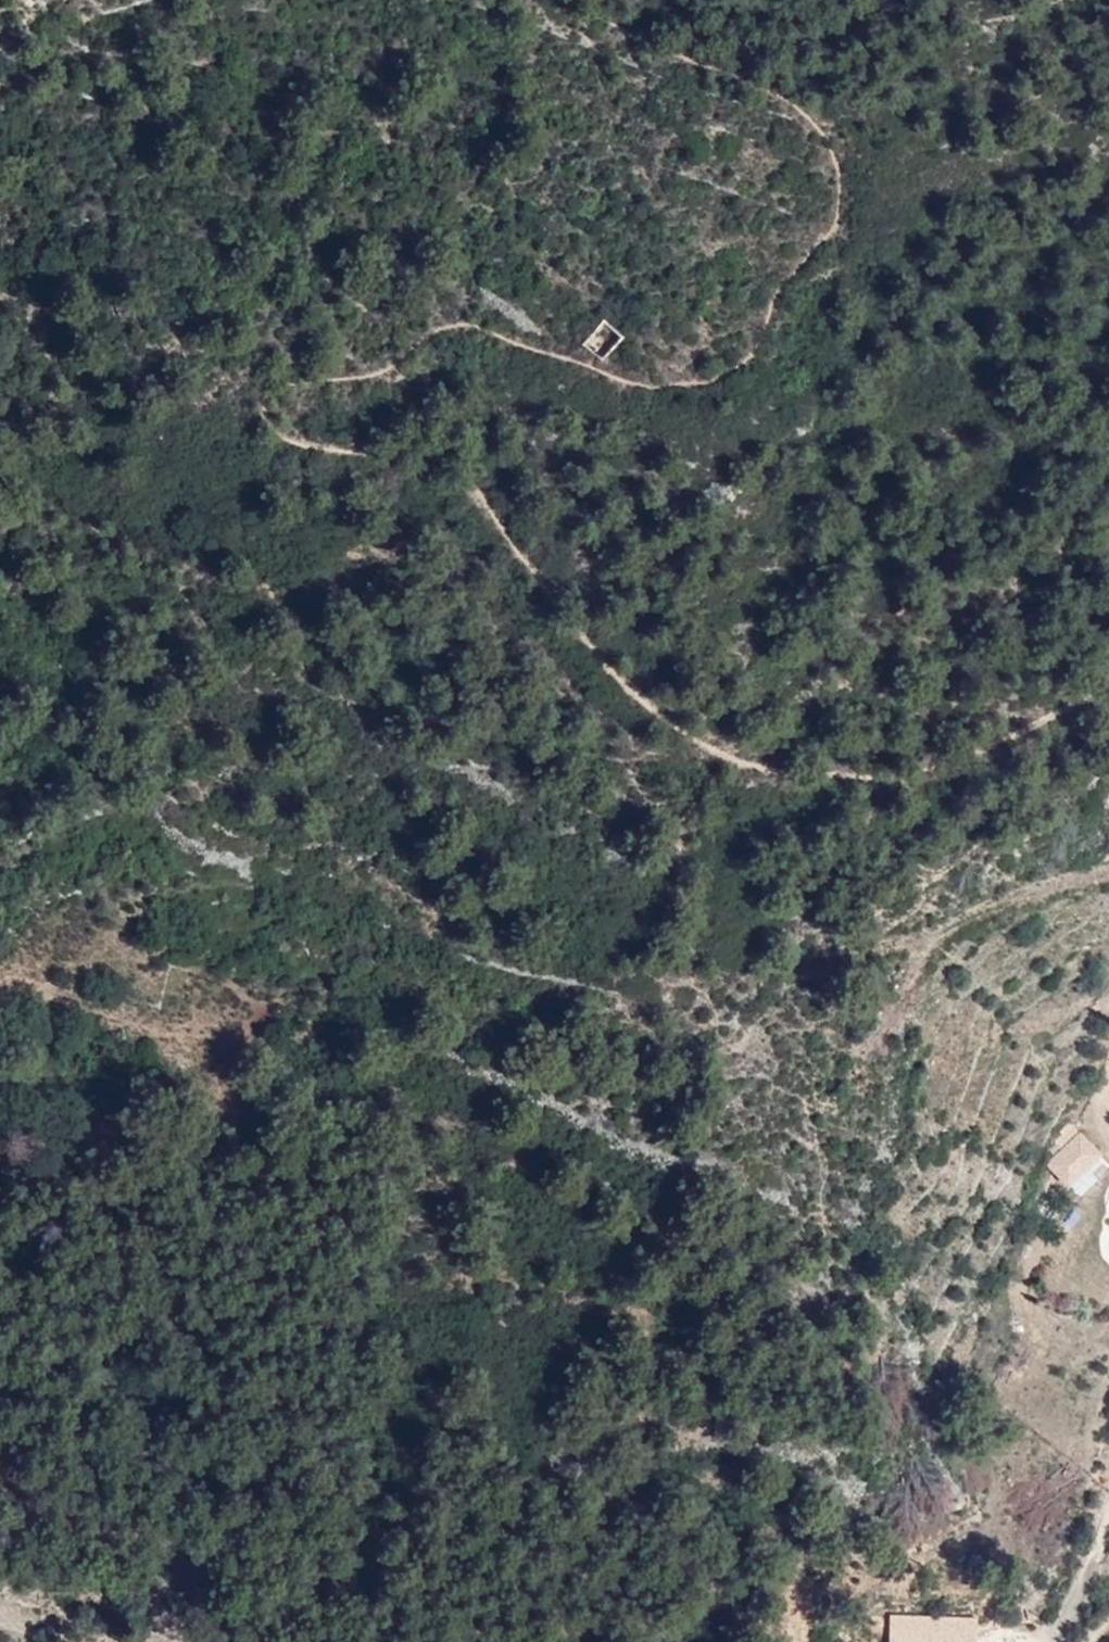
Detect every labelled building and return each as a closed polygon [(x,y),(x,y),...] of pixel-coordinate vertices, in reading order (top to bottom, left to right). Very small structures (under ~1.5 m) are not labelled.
[(595,317),(573,340),(593,359),(615,337),(595,317)] [(1070,1191),(1102,1159),(1075,1133),(1044,1164),(1070,1191)] [(885,1613),(883,1641),(968,1641),(970,1616),(885,1613)]
